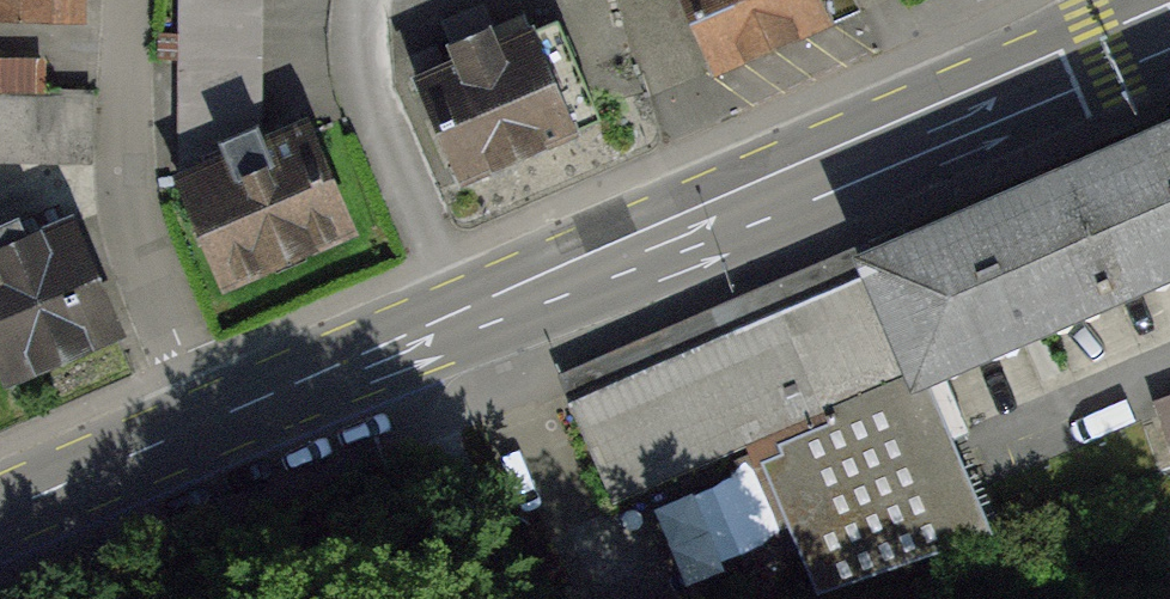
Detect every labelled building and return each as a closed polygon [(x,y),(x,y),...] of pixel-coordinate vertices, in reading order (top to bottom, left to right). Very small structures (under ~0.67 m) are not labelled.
[(78,13),(78,0),(0,0),(0,11),(78,13)] [(174,196),(210,286),(349,230),(309,131),(255,153),(261,0),(182,0),(174,196)] [(709,74),(858,9),(854,0),(677,0),(709,74)] [(548,16),(411,79),(460,183),(596,120),(548,16)] [(0,56),(0,161),(90,165),(93,93),(33,90),(34,57),(0,56)] [(1022,174),(1082,306),(1169,268),(1169,108),(1022,174)] [(1022,174),(836,257),(897,386),(1082,306),(1022,174)] [(0,253),(0,377),(104,335),(61,229),(0,253)] [(954,531),(836,257),(555,378),(610,505),(751,444),(815,591),(954,531)]
